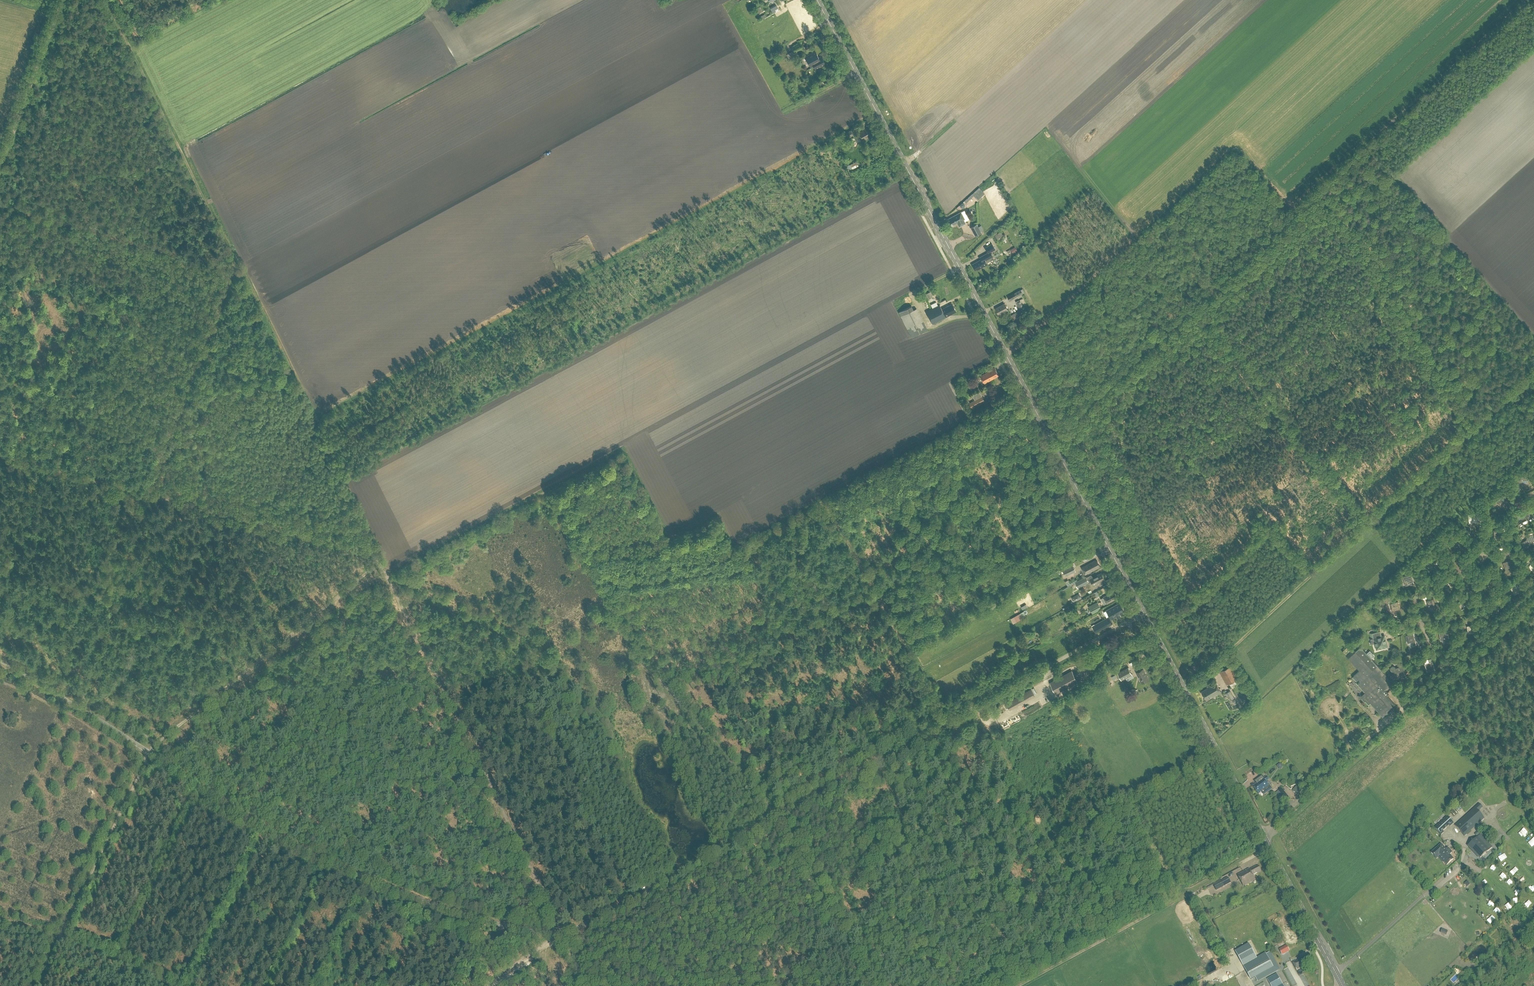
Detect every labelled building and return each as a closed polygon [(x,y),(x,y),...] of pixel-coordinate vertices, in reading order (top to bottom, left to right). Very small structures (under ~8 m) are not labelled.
[(803,48),(799,42),(791,47),(796,56),(799,54),(797,51),(803,48)] [(819,57),(815,51),(805,57),(811,67),(813,65),(815,69),(826,64),(821,56),(819,57)] [(873,134),(869,127),(857,133),(857,134),(855,136),(858,141),(861,140),(861,141),(873,134)] [(854,134),(852,129),(846,133),(848,139),(853,136),(853,135),(854,134)] [(983,192),(979,187),(965,201),(966,202),(974,195),(976,198),(983,192)] [(899,196),(893,199),(901,215),(907,212),(899,196)] [(964,218),(961,211),(950,217),(950,218),(948,219),(952,225),(957,222),(958,224),(961,225),(964,223),(964,221),(963,219),(964,218)] [(981,232),(977,224),(971,227),(975,235),(981,232)] [(891,231),(898,245),(905,242),(898,228),(891,231)] [(994,249),(991,244),(985,248),(987,252),(979,257),(980,259),(972,264),(975,269),(976,268),(977,269),(987,263),(986,262),(993,258),(992,256),(990,252),(994,249)] [(1023,293),(1021,289),(1008,296),(1010,300),(1023,293)] [(1008,309),(1005,302),(995,307),(999,313),(999,312),(1001,315),(1004,313),(1003,312),(1008,309)] [(956,311),(952,303),(941,308),(939,304),(926,310),(932,323),(946,317),(946,316),(956,311)] [(927,328),(915,304),(899,312),(911,336),(927,328)] [(1023,314),(1020,309),(1010,316),(1013,320),(1023,314)] [(996,370),(995,367),(989,370),(990,371),(981,376),(985,382),(995,377),(995,376),(999,374),(996,369),(996,370)] [(988,405),(980,391),(972,395),(975,400),(969,403),(972,408),(977,405),(980,409),(988,405)] [(1525,474),(1520,477),(1520,478),(1516,481),(1521,489),(1526,486),(1527,487),(1531,484),(1525,474)] [(1503,495),(1494,504),(1495,506),(1497,504),(1500,506),(1507,499),(1503,495)] [(1530,515),(1526,508),(1519,511),(1522,519),(1530,515)] [(1481,516),(1480,512),(1468,514),(1469,522),(1479,520),(1479,516),(1481,516)] [(1503,537),(1502,529),(1494,530),(1495,537),(1503,537)] [(1531,529),(1528,530),(1528,533),(1527,533),(1528,536),(1526,540),(1524,541),(1525,546),(1533,543),(1533,539),(1531,529)] [(1459,544),(1458,536),(1449,537),(1450,544),(1459,544)] [(1489,555),(1483,548),(1476,554),(1482,561),(1489,555)] [(1436,565),(1435,557),(1427,559),(1428,566),(1436,565)] [(1505,568),(1505,569),(1504,569),(1504,570),(1504,571),(1503,571),(1504,571),(1504,572),(1504,573),(1505,573),(1505,574),(1506,574),(1507,574),(1508,573),(1509,573),(1509,572),(1513,570),(1513,569),(1515,568),(1514,565),(1512,565),(1509,559),(1502,562),(1505,568)] [(1096,561),(1096,560),(1082,567),(1085,574),(1101,566),(1098,560),(1096,561)] [(1072,563),(1062,568),(1066,576),(1076,571),(1072,563)] [(1105,579),(1102,572),(1093,577),(1092,576),(1091,575),(1087,577),(1086,576),(1075,582),(1078,587),(1088,581),(1089,582),(1091,581),(1094,586),(1098,584),(1098,583),(1105,579)] [(1411,573),(1406,574),(1406,573),(1402,574),(1403,576),(1402,576),(1406,585),(1410,583),(1410,584),(1414,583),(1411,573)] [(1453,574),(1446,578),(1451,586),(1455,584),(1456,585),(1459,583),(1453,574)] [(1487,577),(1480,582),(1486,589),(1490,587),(1493,585),(1487,577)] [(1517,584),(1510,588),(1515,594),(1521,590),(1517,584)] [(1113,593),(1112,591),(1103,596),(1107,603),(1118,598),(1114,592),(1113,593)] [(1081,597),(1079,593),(1072,597),(1075,601),(1081,597)] [(1466,597),(1460,601),(1464,608),(1470,604),(1466,597)] [(1428,606),(1427,606),(1427,607),(1427,608),(1426,608),(1426,609),(1427,609),(1427,610),(1427,611),(1428,611),(1429,612),(1430,612),(1430,611),(1431,611),(1432,611),(1432,610),(1437,608),(1434,598),(1426,600),(1428,606)] [(1103,606),(1100,601),(1089,607),(1090,608),(1093,613),(1099,610),(1098,609),(1103,606)] [(1392,606),(1394,606),(1395,610),(1400,608),(1398,601),(1391,603),(1392,606)] [(1125,611),(1120,602),(1107,609),(1112,618),(1117,615),(1118,617),(1121,616),(1120,614),(1125,611)] [(1499,612),(1497,604),(1490,605),(1491,613),(1499,612)] [(1023,611),(1020,613),(1013,617),(1015,621),(1018,619),(1018,620),(1023,618),(1022,616),(1025,615),(1023,611)] [(1109,616),(1093,625),(1097,632),(1113,623),(1109,616)] [(1475,624),(1467,625),(1468,633),(1476,631),(1475,624)] [(1447,629),(1441,630),(1441,631),(1439,632),(1440,640),(1443,640),(1443,643),(1449,642),(1447,629)] [(1381,635),(1380,630),(1370,633),(1371,638),(1370,638),(1371,641),(1371,642),(1371,643),(1371,644),(1372,644),(1373,644),(1373,643),(1375,642),(1377,648),(1387,645),(1384,635),(1381,635)] [(1405,635),(1407,640),(1409,639),(1410,642),(1415,640),(1413,633),(1405,635)] [(1372,669),(1354,649),(1347,655),(1360,669),(1354,675),(1354,677),(1357,680),(1355,681),(1358,684),(1361,682),(1362,682),(1363,689),(1365,691),(1362,694),(1359,694),(1359,697),(1361,697),(1365,701),(1365,700),(1369,703),(1370,702),(1378,710),(1378,711),(1381,714),(1392,704),(1392,702),(1389,699),(1390,698),(1389,698),(1386,696),(1388,693),(1385,689),(1386,688),(1384,686),(1387,683),(1389,685),(1393,682),(1385,673),(1377,665),(1372,669)] [(1434,668),(1432,661),(1431,661),(1431,660),(1429,660),(1429,662),(1425,663),(1427,670),(1434,668)] [(1244,679),(1234,662),(1219,671),(1227,684),(1229,682),(1232,686),(1244,679)] [(1392,671),(1395,678),(1403,676),(1402,670),(1404,670),(1403,665),(1395,667),(1394,666),(1393,665),(1392,665),(1391,665),(1390,666),(1389,668),(1389,669),(1390,670),(1391,671),(1392,671)] [(1128,667),(1119,672),(1122,679),(1132,674),(1128,667)] [(1149,679),(1143,668),(1136,672),(1142,682),(1149,679)] [(1078,681),(1072,670),(1050,682),(1056,693),(1078,681)] [(1222,691),(1216,681),(1207,686),(1208,687),(1202,690),(1206,699),(1213,695),(1213,696),(1222,691)] [(1035,695),(1031,689),(1006,703),(1010,709),(1035,695)] [(1387,720),(1394,714),(1392,712),(1385,718),(1387,720)] [(1255,781),(1256,783),(1253,786),(1259,794),(1269,787),(1266,782),(1269,780),(1266,776),(1264,778),(1262,776),(1255,781)] [(1290,800),(1282,789),(1276,794),(1277,795),(1275,795),(1275,797),(1279,798),(1284,805),(1290,800)] [(1483,808),(1479,804),(1455,826),(1464,836),(1484,819),(1478,812),(1483,808)] [(1454,824),(1448,817),(1435,828),(1441,835),(1444,833),(1443,832),(1449,826),(1450,827),(1454,824)] [(1492,848),(1481,835),(1468,846),(1479,859),(1492,848)] [(1448,848),(1445,850),(1441,845),(1431,854),(1436,860),(1438,858),(1443,864),(1444,864),(1447,866),(1453,861),(1449,856),(1452,853),(1448,848)] [(1257,867),(1256,866),(1249,870),(1249,869),(1245,870),(1246,871),(1243,872),(1238,875),(1244,887),(1255,881),(1253,876),(1254,875),(1257,873),(1257,874),(1261,872),(1258,866),(1257,867)] [(1231,883),(1228,877),(1216,883),(1217,884),(1213,885),(1215,889),(1218,887),(1219,888),(1223,886),(1223,887),(1231,883)] [(1290,951),(1287,945),(1279,949),(1283,955),(1290,951)] [(1265,954),(1243,966),(1249,978),(1272,965),(1265,954)] [(1312,962),(1308,955),(1293,962),(1297,970),(1312,962)] [(1277,974),(1255,985),(1284,985),(1277,974)]
